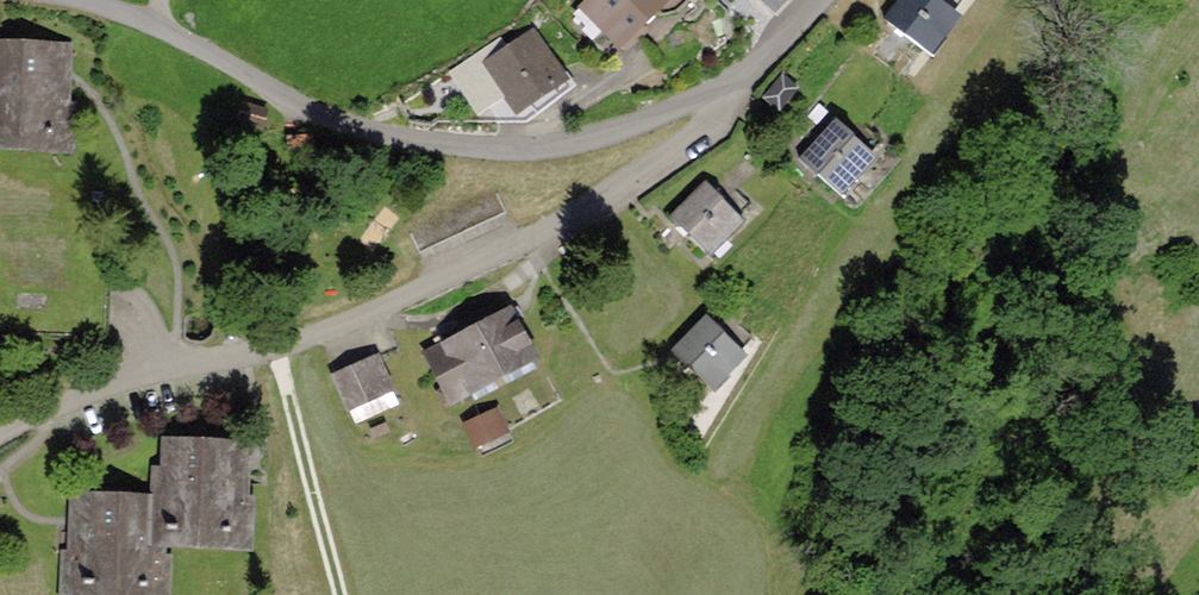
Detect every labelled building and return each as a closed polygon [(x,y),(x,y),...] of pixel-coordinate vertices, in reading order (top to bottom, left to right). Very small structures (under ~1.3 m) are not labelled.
[(574,8),(611,49),(665,0),(583,0),(574,8)] [(920,60),(951,17),(927,0),(897,0),(876,29),(899,45),(920,60)] [(536,31),(474,67),(503,117),(565,81),(536,31)] [(0,40),(0,157),(48,162),(61,46),(0,40)] [(270,108),(243,101),(237,123),(265,130),(270,108)] [(868,164),(827,122),(787,161),(829,202),(868,164)] [(313,129),(288,129),(288,148),(313,148),(313,129)] [(738,225),(703,187),(663,223),(698,261),(738,225)] [(706,391),(751,347),(712,308),(667,351),(706,391)] [(495,316),(416,355),(443,409),(522,370),(495,316)] [(372,356),(320,376),(337,418),(388,397),(372,356)] [(506,398),(469,411),(477,434),(514,422),(506,398)] [(154,442),(143,551),(219,559),(230,450),(154,442)] [(65,491),(55,594),(131,594),(141,499),(65,491)]
